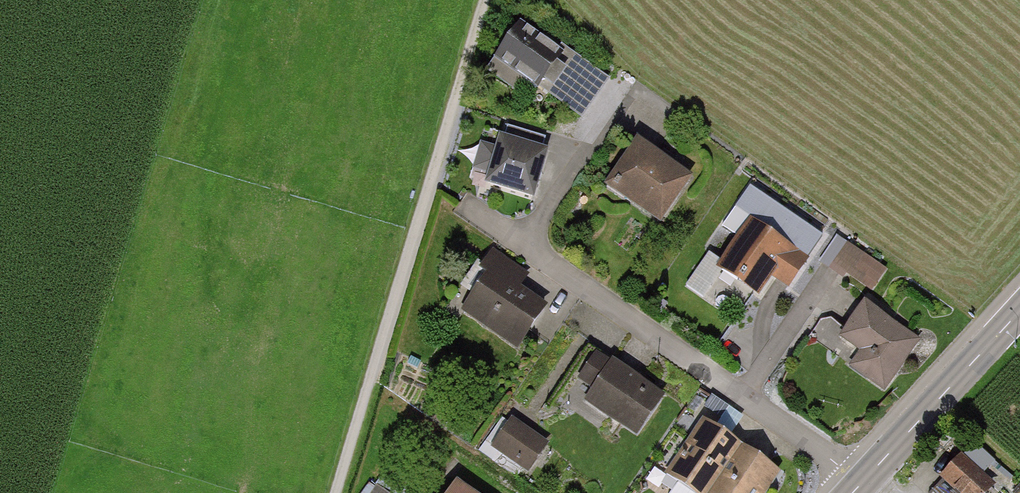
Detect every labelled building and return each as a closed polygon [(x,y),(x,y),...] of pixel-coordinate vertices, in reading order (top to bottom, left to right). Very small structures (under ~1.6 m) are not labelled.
[(596,84),(517,27),(498,53),(577,110),(596,84)] [(544,152),(497,138),(482,188),(529,202),(544,152)] [(691,176),(634,141),(604,189),(661,224),(691,176)] [(808,257),(751,221),(720,269),(759,294),(770,277),(788,288),(808,257)] [(884,272),(839,241),(825,261),(870,292),(884,272)] [(521,345),(555,296),(501,258),(467,308),(521,345)] [(919,341),(867,302),(841,336),(863,352),(851,368),(882,390),(919,341)] [(660,398),(595,355),(570,393),(635,436),(660,398)] [(522,414),(494,449),(525,473),(552,439),(522,414)] [(702,421),(667,476),(693,492),(769,492),(782,473),(702,421)] [(963,458),(942,483),(954,492),(988,492),(995,485),(963,458)] [(374,478),(363,492),(394,492),(374,478)] [(455,484),(450,492),(468,492),(455,484)]
